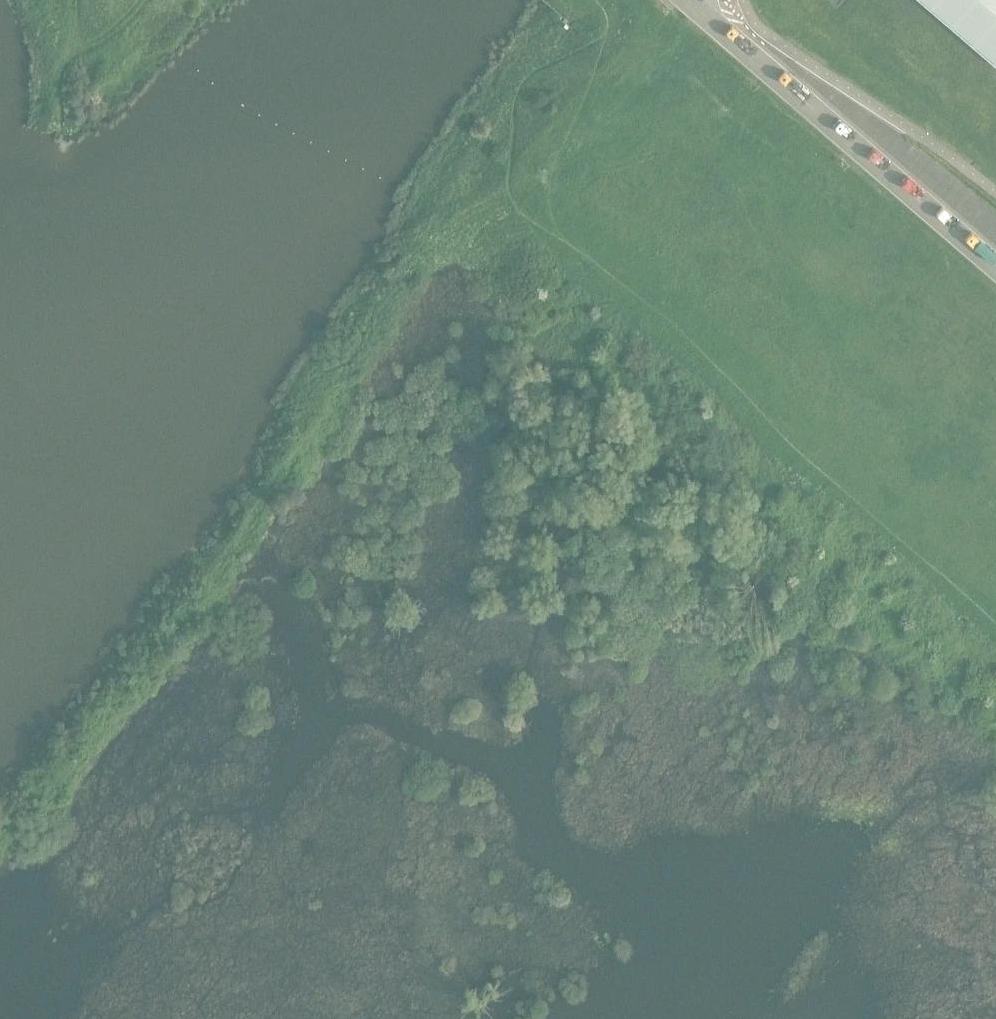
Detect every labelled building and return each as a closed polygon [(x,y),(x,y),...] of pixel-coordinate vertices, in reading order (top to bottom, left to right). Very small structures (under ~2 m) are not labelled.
[(995,59),(995,0),(927,0),(995,59)]
